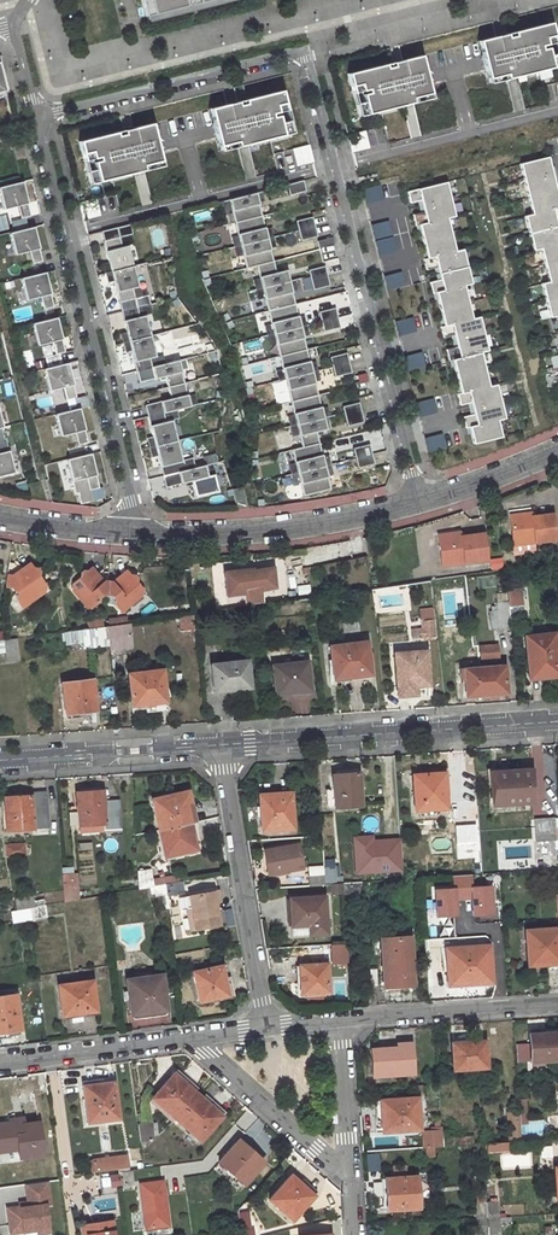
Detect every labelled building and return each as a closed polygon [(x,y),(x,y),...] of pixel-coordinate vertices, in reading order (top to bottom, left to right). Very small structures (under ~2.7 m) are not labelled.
[(145,16),(146,16),(209,0),(141,0),(145,16)] [(146,16),(148,22),(235,0),(209,0),(146,16)] [(552,68),(557,66),(557,58),(549,23),(541,25),(552,68)] [(552,68),(541,25),(505,34),(510,53),(511,59),(506,61),(509,75),(515,73),(516,77),(552,68)] [(511,59),(510,53),(501,55),(498,44),(501,39),(495,36),(477,41),(488,84),(516,77),(515,73),(509,75),(506,61),(511,59)] [(405,79),(397,82),(398,88),(404,86),(407,100),(402,102),(403,105),(430,98),(419,56),(401,60),(398,65),(403,68),(405,79)] [(392,63),(356,71),(367,114),(403,105),(402,102),(407,100),(404,86),(398,88),(397,82),(392,63)] [(358,116),(367,114),(356,71),(347,74),(358,116)] [(272,93),(283,136),(291,134),(280,91),(272,93)] [(283,136),(272,93),(236,102),(241,121),(242,127),(237,129),(240,142),(246,141),(247,145),(283,136)] [(242,127),(241,121),(232,123),(229,112),(232,107),(227,104),(208,109),(219,151),(247,145),(246,141),(240,142),(237,129),(242,127)] [(136,147),(128,149),(129,155),(135,154),(138,168),(133,169),(133,173),(161,166),(150,123),(132,127),(129,132),(134,136),(136,147)] [(123,130),(87,139),(97,182),(133,173),(133,169),(138,168),(135,154),(129,155),(128,149),(123,130)] [(347,136),(351,152),(369,148),(364,131),(347,136)] [(89,184),(97,182),(87,139),(78,141),(89,184)] [(291,149),(295,166),(313,161),(309,144),(291,149)] [(549,157),(521,164),(534,214),(526,216),(535,250),(542,248),(551,281),(543,283),(552,317),(557,316),(557,223),(557,220),(557,192),(549,157)] [(22,181),(0,187),(0,197),(3,209),(18,206),(27,203),(22,181)] [(289,195),(305,191),(303,181),(287,185),(289,195)] [(447,182),(408,192),(411,203),(422,201),(424,212),(414,215),(417,226),(420,225),(428,258),(425,259),(428,271),(438,268),(441,277),(430,280),(433,291),(436,290),(445,323),(441,324),(444,335),(455,333),(458,344),(447,347),(450,358),(453,357),(462,391),(458,392),(461,403),(472,400),(475,412),(464,415),(467,426),(470,425),(474,442),(503,435),(498,418),(506,416),(497,382),(490,384),(481,350),(489,349),(480,314),(473,316),(465,286),(473,285),(464,250),(456,251),(448,218),(455,216),(447,182)] [(258,202),(256,193),(228,199),(231,209),(234,223),(262,216),(258,202)] [(78,203),(82,220),(100,215),(95,199),(78,203)] [(231,209),(228,199),(222,201),(224,211),(231,209)] [(30,216),(27,203),(18,206),(21,218),(25,217),(30,216)] [(267,238),(265,229),(262,216),(234,223),(240,245),(267,238)] [(28,228),(25,217),(21,218),(11,221),(14,232),(28,228)] [(314,227),(311,217),(295,221),(298,231),(314,227)] [(387,219),(369,225),(379,254),(396,249),(387,219)] [(138,264),(133,244),(128,245),(125,236),(138,232),(135,223),(101,231),(109,262),(111,271),(138,264)] [(39,249),(33,227),(28,228),(14,232),(9,233),(14,255),(29,251),(39,249)] [(301,240),(317,237),(314,227),(298,231),(301,240)] [(140,242),(138,232),(125,236),(128,245),(133,244),(140,242)] [(240,245),(238,236),(231,237),(233,247),(240,245)] [(334,244),(332,237),(317,241),(319,248),(334,244)] [(273,261),(267,238),(240,245),(242,255),(246,268),(256,266),(273,261)] [(242,255),(240,245),(233,247),(236,257),(242,255)] [(42,261),(39,249),(29,251),(32,264),(36,263),(42,261)] [(289,281),(285,268),(279,269),(275,270),(274,266),(273,261),(256,266),(259,278),(262,288),(289,281)] [(111,271),(109,262),(103,264),(105,273),(111,271)] [(39,273),(36,263),(32,264),(22,266),(25,277),(39,273)] [(138,287),(144,285),(138,264),(111,271),(113,281),(119,302),(121,311),(143,306),(156,303),(153,293),(140,296),(138,287)] [(326,276),(324,266),(308,270),(309,276),(310,280),(326,276)] [(113,281),(111,271),(105,273),(108,282),(113,281)] [(50,294),(44,272),(39,273),(25,277),(20,278),(26,300),(41,296),(50,294)] [(388,287),(404,284),(401,272),(385,275),(388,287)] [(329,286),(326,276),(310,280),(313,290),(329,286)] [(262,288),(259,278),(253,280),(255,290),(262,288)] [(294,304),(289,281),(262,288),(264,298),(267,311),(294,304)] [(153,293),(151,283),(138,287),(140,296),(153,293)] [(264,298),(262,288),(255,290),(258,299),(264,298)] [(53,307),(50,294),(41,296),(44,309),(48,308),(53,307)] [(121,311),(119,302),(113,303),(115,313),(121,311)] [(158,311),(156,303),(143,306),(145,314),(158,311)] [(300,327),(298,317),(294,304),(267,311),(273,333),(300,327)] [(156,334),(151,313),(145,314),(143,306),(121,311),(123,321),(128,341),(156,334)] [(50,319),(48,308),(44,309),(33,311),(36,322),(50,319)] [(337,318),(334,308),(318,312),(321,322),(337,318)] [(123,321),(121,311),(115,313),(117,322),(123,321)] [(61,339),(56,317),(50,319),(36,322),(32,324),(37,345),(52,341),(61,339)] [(339,328),(337,318),(321,322),(323,332),(339,328)] [(273,333),(271,324),(264,326),(267,335),(273,333)] [(302,336),(300,327),(273,333),(276,343),(279,356),(306,349),(302,336)] [(276,343),(273,333),(267,335),(269,345),(276,343)] [(161,355),(156,334),(128,341),(136,371),(151,367),(157,365),(155,357),(161,355)] [(65,352),(61,339),(52,341),(55,354),(59,353),(65,352)] [(311,372),(309,363),(306,349),(279,356),(282,369),(285,379),(311,372)] [(62,364),(59,353),(55,354),(45,357),(47,368),(62,364)] [(170,362),(168,353),(161,355),(155,357),(157,365),(170,362)] [(348,363),(346,353),(330,357),(332,367),(348,363)] [(187,368),(185,359),(178,361),(180,370),(187,368)] [(73,384),(67,363),(62,364),(47,368),(43,369),(48,390),(63,387),(73,384)] [(351,373),(348,363),(332,367),(335,377),(351,373)] [(285,379),(282,369),(275,371),(278,381),(285,379)] [(317,395),(311,372),(285,379),(287,388),(291,402),(317,395)] [(287,388),(285,379),(278,381),(280,390),(287,388)] [(144,405),(147,416),(169,411),(182,408),(189,406),(187,396),(184,383),(168,387),(170,395),(170,399),(165,400),(144,405)] [(76,397),(73,384),(63,387),(66,399),(71,398),(76,397)] [(196,404),(194,394),(187,396),(189,406),(196,404)] [(323,418),(320,408),(317,395),(291,402),(296,425),(323,418)] [(73,409),(71,398),(66,399),(56,402),(59,413),(73,409)] [(361,412),(358,402),(342,406),(344,412),(345,416),(361,412)] [(84,430),(79,408),(73,409),(59,413),(54,414),(60,436),(75,432),(84,430)] [(184,417),(182,408),(169,411),(171,420),(177,419),(184,417)] [(182,439),(177,419),(171,420),(169,411),(147,416),(155,446),(182,439)] [(363,422),(361,412),(345,416),(347,426),(363,422)] [(296,425),(294,415),(287,417),(289,426),(296,425)] [(320,433),(326,432),(323,418),(296,425),(299,434),(302,447),(318,443),(316,434),(320,433)] [(299,434),(296,425),(289,426),(292,436),(299,434)] [(87,442),(84,430),(75,432),(78,445),(82,444),(87,442)] [(427,452),(445,447),(441,433),(423,438),(427,452)] [(155,446),(152,437),(147,438),(149,447),(155,446)] [(187,460),(182,439),(155,446),(157,455),(162,476),(178,472),(178,471),(184,470),(182,462),(187,460)] [(324,466),(322,457),(318,443),(302,447),(291,450),(295,463),(297,473),(324,466)] [(85,454),(82,444),(78,445),(67,447),(70,458),(85,454)] [(371,454),(368,444),(352,448),(355,458),(371,454)] [(157,455),(155,446),(149,447),(151,457),(157,455)] [(8,450),(0,452),(0,476),(14,472),(8,450)] [(96,475),(90,453),(85,454),(70,458),(66,459),(71,481),(86,477),(96,475)] [(374,464),(371,454),(355,458),(357,468),(374,464)] [(197,467),(195,458),(187,460),(182,462),(184,470),(197,467)] [(297,473),(295,463),(288,465),(290,474),(297,473)] [(214,473),(211,464),(204,465),(207,475),(214,473)] [(207,475),(204,465),(197,467),(184,470),(178,471),(178,472),(162,476),(165,487),(185,482),(191,481),(192,484),(194,493),(210,489),(207,475)] [(330,489),(324,466),(297,473),(300,482),(303,496),(330,489)] [(300,482),(297,473),(290,474),(293,484),(300,482)] [(99,488),(96,475),(86,477),(89,490),(93,489),(99,488)] [(248,509),(242,485),(231,488),(237,510),(248,509)] [(96,500),(93,489),(89,490),(79,493),(82,504),(96,500)] [(513,544),(555,538),(552,511),(531,514),(509,516),(513,544)] [(439,538),(461,536),(461,534),(460,529),(438,531),(439,538)] [(441,563),(487,558),(484,532),(461,534),(461,536),(439,538),(441,563)] [(476,561),(476,570),(503,568),(502,559),(476,561)] [(12,581),(31,570),(29,567),(10,577),(12,581)] [(88,571),(99,585),(102,583),(91,569),(88,571)] [(31,570),(12,581),(10,577),(8,578),(4,577),(2,587),(8,589),(11,594),(11,597),(18,609),(27,604),(27,600),(43,590),(36,578),(36,572),(32,571),(31,570)] [(96,601),(102,596),(103,596),(105,584),(102,583),(99,585),(88,571),(86,573),(82,573),(81,576),(71,584),(82,599),(82,603),(88,610),(95,605),(96,601)] [(249,577),(244,577),(244,572),(221,573),(223,597),(240,596),(240,606),(258,602),(257,590),(270,589),(269,572),(249,573),(249,577)] [(127,574),(111,585),(114,588),(129,577),(127,574)] [(107,597),(113,604),(112,607),(118,615),(126,610),(127,605),(142,594),(134,584),(135,580),(131,580),(129,577),(114,588),(111,585),(105,584),(103,596),(107,597)] [(82,599),(71,584),(69,586),(82,603),(82,599)] [(27,604),(45,593),(43,590),(27,600),(27,604)] [(126,610),(144,597),(142,594),(127,605),(126,610)] [(102,606),(103,596),(102,596),(96,601),(95,605),(102,606)] [(103,596),(102,606),(112,607),(113,604),(107,597),(103,596)] [(497,612),(490,613),(492,628),(511,625),(511,623),(508,605),(508,602),(496,603),(497,612)] [(523,621),(521,603),(508,605),(511,623),(523,621)] [(418,609),(420,627),(410,628),(410,640),(435,638),(433,607),(418,609)] [(172,628),(186,626),(185,617),(171,618),(172,628)] [(121,625),(101,627),(102,639),(103,645),(124,643),(121,625)] [(101,627),(78,630),(80,642),(102,639),(101,627)] [(524,635),(529,673),(541,671),(542,674),(557,672),(557,658),(554,631),(524,635)] [(15,661),(13,639),(1,640),(3,662),(15,661)] [(364,643),(330,647),(333,678),(368,674),(364,643)] [(499,659),(498,643),(477,644),(479,660),(499,659)] [(426,652),(396,653),(397,686),(427,685),(426,652)] [(299,660),(267,665),(271,693),(305,688),(299,660)] [(240,661),(205,667),(209,694),(245,689),(240,661)] [(507,664),(465,667),(466,687),(478,687),(478,692),(508,691),(507,664)] [(156,671),(123,675),(127,707),(146,705),(147,710),(160,708),(159,703),(160,703),(156,671)] [(86,680),(56,683),(60,715),(90,712),(86,680)] [(531,769),(492,772),(494,804),(533,801),(531,769)] [(445,770),(413,773),(416,808),(447,806),(445,770)] [(359,771),(332,773),(334,806),(361,804),(359,771)] [(264,794),(259,795),(261,829),(293,827),(291,793),(279,793),(279,787),(263,789),(264,794)] [(71,823),(99,821),(99,825),(99,827),(117,825),(115,798),(98,799),(97,788),(69,790),(70,805),(71,823)] [(150,795),(156,826),(161,853),(193,847),(187,819),(185,809),(189,809),(185,789),(150,795)] [(3,829),(46,826),(42,793),(0,796),(0,810),(1,810),(3,829)] [(57,806),(59,824),(71,823),(70,805),(57,806)] [(537,840),(557,839),(556,817),(535,818),(537,840)] [(461,842),(477,841),(476,823),(459,824),(461,842)] [(353,873),(401,871),(400,837),(372,838),(372,833),(351,834),(353,873)] [(5,853),(21,852),(20,843),(4,844),(5,853)] [(296,844),(262,848),(266,873),(299,869),(296,844)] [(150,884),(148,869),(135,870),(136,887),(143,886),(150,884)] [(336,870),(323,870),(323,883),(337,882),(336,870)] [(74,898),(73,883),(72,872),(60,873),(62,900),(74,898)] [(493,913),(491,883),(472,884),(472,873),(451,875),(451,885),(432,886),(433,916),(456,915),(455,900),(469,899),(470,914),(493,913)] [(163,893),(178,891),(176,879),(161,882),(163,893)] [(342,892),(359,891),(358,880),(342,881),(342,892)] [(150,884),(143,886),(144,894),(153,892),(155,907),(165,905),(163,893),(161,882),(150,884)] [(215,923),(212,900),(216,899),(214,889),(185,894),(192,926),(215,923)] [(180,895),(186,928),(192,926),(185,894),(180,895)] [(30,896),(12,899),(14,909),(26,907),(31,906),(30,896)] [(290,936),(325,934),(322,896),(287,899),(290,936)] [(28,918),(43,915),(41,904),(31,906),(26,907),(28,918)] [(14,909),(16,920),(28,918),(26,907),(14,909)] [(526,931),(527,961),(548,959),(549,964),(557,963),(557,929),(526,931)] [(412,989),(409,939),(381,941),(383,986),(401,985),(401,989),(412,989)] [(458,986),(468,985),(468,982),(479,982),(479,985),(489,984),(488,981),(491,981),(489,944),(446,947),(448,984),(458,983),(458,986)] [(332,953),(333,963),(347,962),(346,952),(332,953)] [(213,964),(188,969),(194,998),(223,993),(220,980),(216,981),(213,964)] [(325,964),(298,965),(300,983),(296,983),(297,995),(328,993),(325,964)] [(158,973),(122,978),(127,1013),(163,1008),(158,973)] [(89,979),(55,984),(59,1013),(93,1009),(89,979)] [(19,1029),(15,994),(0,996),(0,1032),(19,1029)] [(530,1035),(532,1062),(549,1061),(549,1059),(557,1059),(557,1033),(530,1035)] [(455,1067),(489,1065),(487,1039),(468,1040),(468,1036),(453,1037),(455,1067)] [(388,1040),(388,1044),(403,1043),(403,1047),(414,1046),(414,1039),(388,1040)] [(416,1073),(414,1046),(403,1047),(403,1043),(388,1044),(372,1045),(374,1075),(416,1073)] [(173,1072),(151,1096),(175,1117),(196,1093),(173,1072)] [(81,1087),(100,1084),(99,1082),(112,1080),(112,1075),(80,1079),(81,1087)] [(117,1116),(112,1080),(99,1082),(100,1084),(81,1087),(85,1120),(117,1116)] [(199,1139),(220,1115),(196,1093),(175,1117),(199,1139)] [(382,1130),(422,1127),(419,1096),(383,1099),(384,1113),(377,1113),(378,1119),(381,1119),(382,1130)] [(510,1115),(511,1141),(523,1140),(521,1114),(510,1115)] [(17,1145),(17,1149),(18,1156),(41,1153),(37,1122),(22,1124),(9,1125),(8,1121),(0,1122),(0,1142),(3,1141),(3,1147),(17,1145)] [(138,1142),(150,1140),(148,1123),(135,1124),(138,1142)] [(433,1130),(434,1147),(446,1146),(444,1129),(433,1130)] [(260,1161),(235,1139),(216,1160),(241,1182),(260,1161)] [(17,1149),(17,1145),(3,1147),(3,1141),(0,1142),(0,1151),(17,1149)] [(510,1151),(509,1141),(486,1142),(487,1152),(510,1151)] [(124,1152),(91,1156),(93,1169),(125,1165),(124,1152)] [(133,1184),(131,1169),(120,1170),(122,1186),(133,1184)] [(311,1195),(288,1175),(267,1199),(289,1219),(311,1195)] [(417,1176),(386,1178),(389,1209),(419,1207),(417,1176)] [(165,1179),(138,1181),(141,1230),(168,1228),(165,1179)] [(18,1206),(6,1208),(9,1232),(36,1229),(36,1223),(46,1222),(44,1202),(48,1202),(45,1181),(24,1184),(27,1201),(27,1205),(18,1206)] [(119,1212),(116,1197),(89,1202),(92,1217),(119,1212)] [(499,1218),(498,1201),(488,1202),(489,1219),(499,1218)] [(478,1202),(479,1219),(489,1219),(488,1202),(478,1202)] [(500,1234),(499,1218),(489,1219),(490,1234),(500,1234)] [(480,1234),(488,1234),(490,1234),(489,1219),(479,1219),(480,1234)] [(36,1229),(37,1232),(48,1230),(46,1222),(36,1223),(36,1229)] [(80,1227),(81,1234),(114,1234),(112,1223),(80,1227)]
